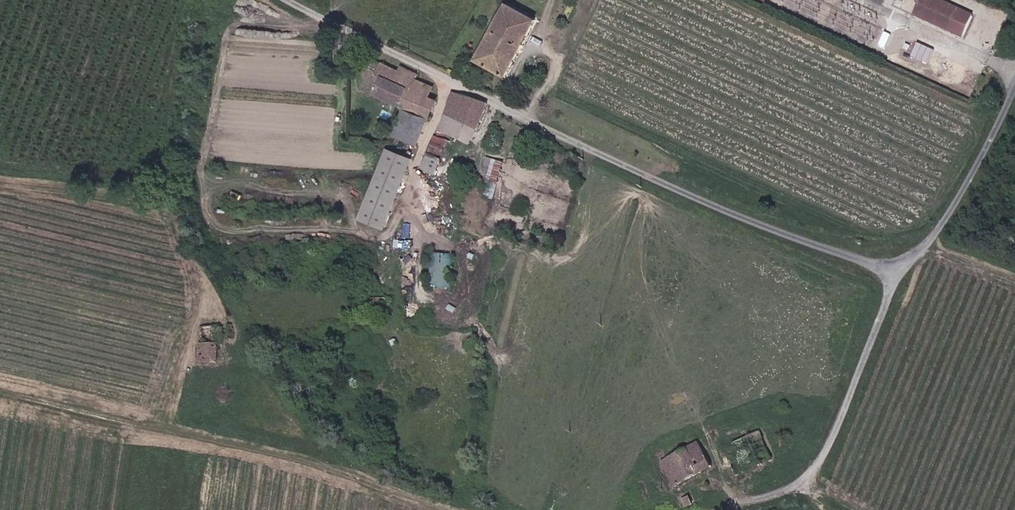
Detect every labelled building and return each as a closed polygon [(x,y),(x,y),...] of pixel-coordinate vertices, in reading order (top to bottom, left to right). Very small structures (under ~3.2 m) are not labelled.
[(938,0),(922,0),(915,15),(964,37),(973,16),(938,0)] [(539,15),(531,10),(527,15),(508,5),(476,60),(506,75),(539,15)] [(379,71),(370,67),(369,69),(394,81),(398,73),(382,65),(379,71)] [(394,81),(369,69),(365,79),(378,85),(374,93),(403,106),(415,79),(417,75),(401,68),(398,73),(394,81)] [(374,93),(378,85),(365,79),(361,88),(374,93)] [(432,87),(415,79),(403,106),(407,108),(420,114),(427,98),(432,87)] [(477,130),(486,108),(487,105),(454,94),(445,118),(477,130)] [(439,104),(427,98),(420,114),(432,119),(433,120),(439,104)] [(420,114),(407,108),(395,136),(419,146),(432,119),(420,114)] [(429,150),(445,154),(448,139),(433,135),(429,150)] [(414,160),(389,149),(359,218),(383,229),(414,160)] [(440,163),(429,158),(422,170),(435,173),(440,163)] [(493,173),(488,196),(497,198),(505,162),(486,158),(483,170),(493,173)] [(433,287),(450,287),(450,254),(433,254),(433,287)] [(221,331),(201,331),(201,350),(200,368),(219,367),(218,350),(222,350),(221,331)] [(762,464),(772,459),(760,432),(749,437),(762,464)] [(749,437),(735,442),(748,470),(762,464),(749,437)] [(663,461),(676,485),(713,464),(700,441),(663,461)]
